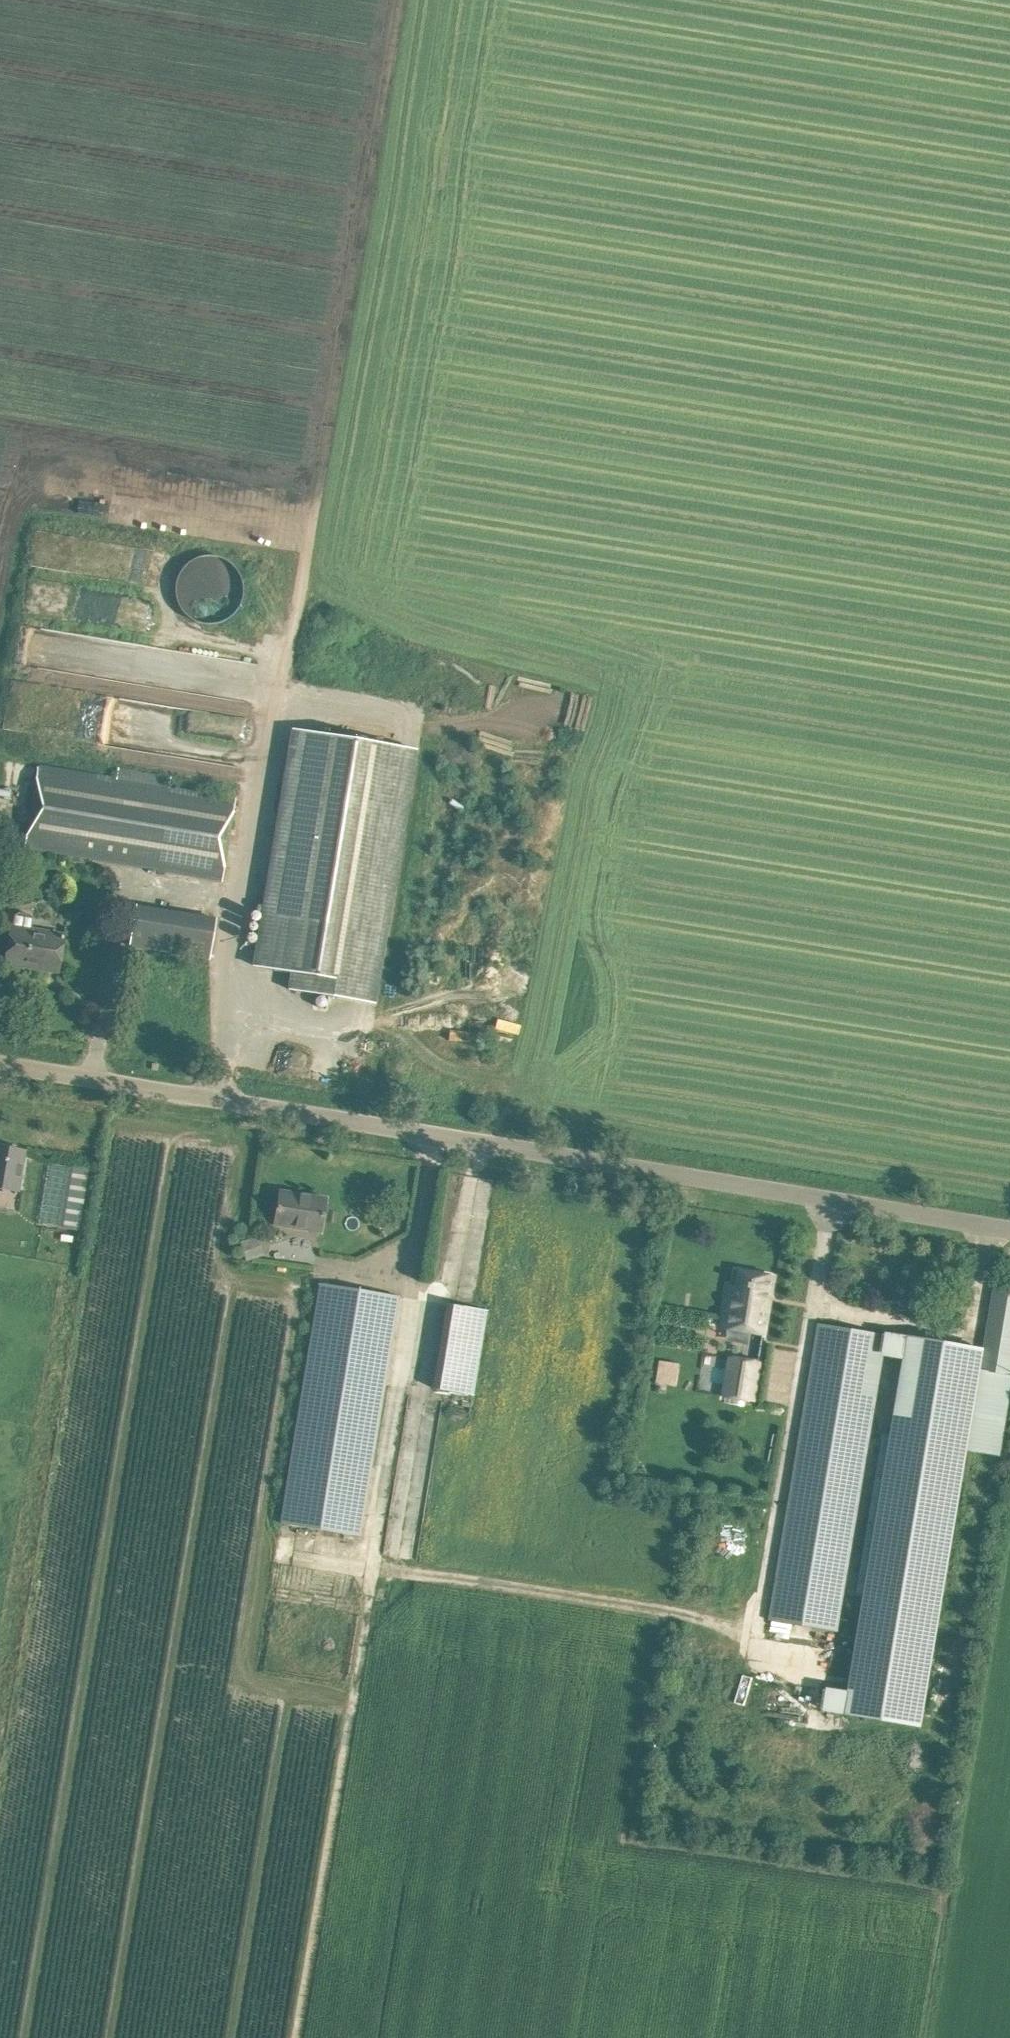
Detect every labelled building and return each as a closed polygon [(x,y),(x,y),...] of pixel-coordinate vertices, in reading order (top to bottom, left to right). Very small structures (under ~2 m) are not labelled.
[(190,619),(199,623),(208,624),(215,624),(221,622),(229,618),(234,613),(239,607),(242,599),(243,592),(243,584),(240,575),(237,570),(232,563),(222,557),(211,555),(204,555),(194,558),(189,561),(184,566),(180,572),(176,579),(175,589),(176,598),(178,605),(183,613),(190,619)] [(256,964),(291,969),(288,986),(371,1000),(413,746),(295,726),(256,964)] [(145,762),(128,759),(127,769),(118,767),(117,777),(38,764),(24,849),(222,881),(236,792),(226,790),(225,794),(169,785),(170,780),(158,778),(159,774),(143,771),(145,762)] [(137,904),(130,945),(161,951),(168,909),(137,904)] [(6,962),(58,971),(64,932),(31,927),(33,917),(30,914),(19,912),(15,915),(13,924),(12,924),(6,962)] [(5,1189),(18,1191),(19,1185),(25,1150),(0,1146),(0,1188),(5,1189)] [(75,1165),(65,1226),(79,1229),(89,1168),(75,1165)] [(326,1198),(280,1190),(274,1225),(320,1233),(326,1198)] [(240,1241),(247,1261),(264,1255),(257,1235),(240,1241)] [(728,1285),(721,1327),(748,1331),(746,1346),(744,1359),(731,1357),(724,1396),(754,1401),(761,1361),(759,1361),(764,1334),(765,1334),(775,1276),(736,1270),(734,1285),(728,1285)] [(279,1522),(362,1535),(401,1296),(318,1282),(279,1522)] [(770,1620),(815,1628),(833,1631),(838,1631),(841,1612),(845,1589),(884,1356),(885,1353),(904,1356),(904,1359),(891,1436),(865,1592),(861,1615),(849,1689),(833,1687),(827,1686),(824,1709),(921,1725),(967,1450),(1000,1455),(1009,1395),(1009,1289),(995,1287),(993,1297),(984,1350),(915,1339),(915,1341),(887,1336),(887,1334),(820,1323),(817,1343),(770,1620)] [(487,1310),(446,1303),(432,1388),(473,1394),(487,1310)] [(929,1316),(948,1319),(949,1311),(930,1308),(929,1316)] [(727,1381),(727,1363),(709,1363),(708,1380),(727,1381)]
